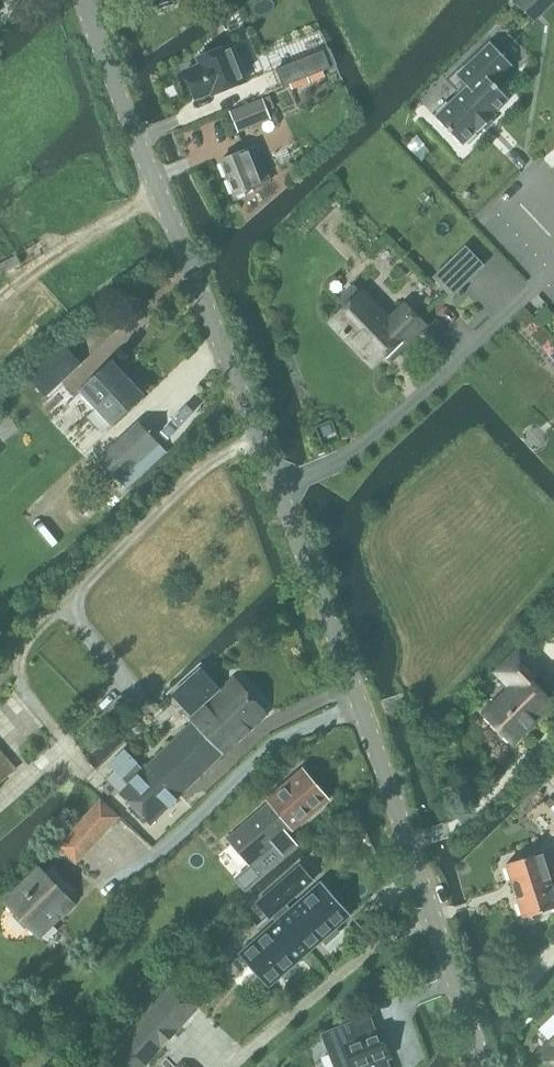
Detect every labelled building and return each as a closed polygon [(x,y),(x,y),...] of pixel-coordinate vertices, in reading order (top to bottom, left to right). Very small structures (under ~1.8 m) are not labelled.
[(161,8),(174,4),(172,0),(156,0),(158,5),(160,4),(161,8)] [(517,2),(531,17),(548,0),(519,0),(517,2)] [(468,87),(436,117),(462,145),(478,130),(479,132),(496,116),(494,114),(509,99),(493,82),(512,64),(491,43),(457,76),(468,87)] [(213,94),(246,81),(231,45),(198,58),(201,65),(185,71),(196,98),(212,92),(213,94)] [(278,69),(284,86),(331,67),(324,51),(278,69)] [(230,112),(239,132),(271,119),(263,99),(230,112)] [(256,146),(221,160),(235,195),(270,180),(256,146)] [(483,267),(465,248),(433,278),(452,297),(483,267)] [(0,264),(0,276),(21,263),(16,254),(0,264)] [(388,359),(423,325),(405,306),(390,320),(363,292),(332,322),(374,365),(384,355),(388,359)] [(29,375),(46,395),(80,364),(62,344),(29,375)] [(81,391),(97,407),(135,372),(129,367),(122,373),(112,362),(81,391)] [(135,372),(97,407),(113,424),(143,395),(133,385),(140,378),(135,372)] [(139,423),(101,459),(119,479),(157,443),(139,423)] [(530,681),(541,670),(520,649),(497,672),(512,687),(485,714),(513,742),(552,704),(530,681)] [(126,751),(111,766),(129,784),(121,793),(151,824),(225,751),(226,752),(266,713),(234,678),(220,690),(201,669),(173,694),(195,718),(144,769),(126,751)] [(284,856),(298,845),(288,833),(293,829),(294,830),(329,799),(303,769),(268,799),(270,802),(228,839),(251,865),(275,845),(284,856)] [(553,813),(553,805),(548,799),(544,803),(553,813)] [(101,800),(93,808),(111,825),(119,817),(101,800)] [(69,835),(58,846),(77,863),(87,852),(69,835)] [(515,891),(553,878),(553,873),(549,875),(542,852),(506,863),(515,891)] [(75,890),(52,866),(44,874),(40,869),(6,902),(16,912),(14,914),(27,927),(29,925),(39,935),(72,902),(67,898),(75,890)] [(299,866),(258,902),(271,918),(276,913),(281,918),(291,909),(286,904),(313,881),(299,866)] [(515,891),(524,918),(553,908),(553,890),(552,884),(553,883),(553,878),(515,891)] [(320,883),(241,953),(270,986),(349,916),(320,883)] [(110,1057),(121,1066),(142,1066),(197,1006),(175,986),(110,1057)] [(522,1019),(515,1025),(521,1031),(528,1025),(522,1019)] [(347,1024),(322,1034),(335,1066),(390,1066),(387,1059),(391,1058),(380,1030),(354,1040),(347,1024)] [(553,1066),(553,1039),(539,1053),(553,1066)]
